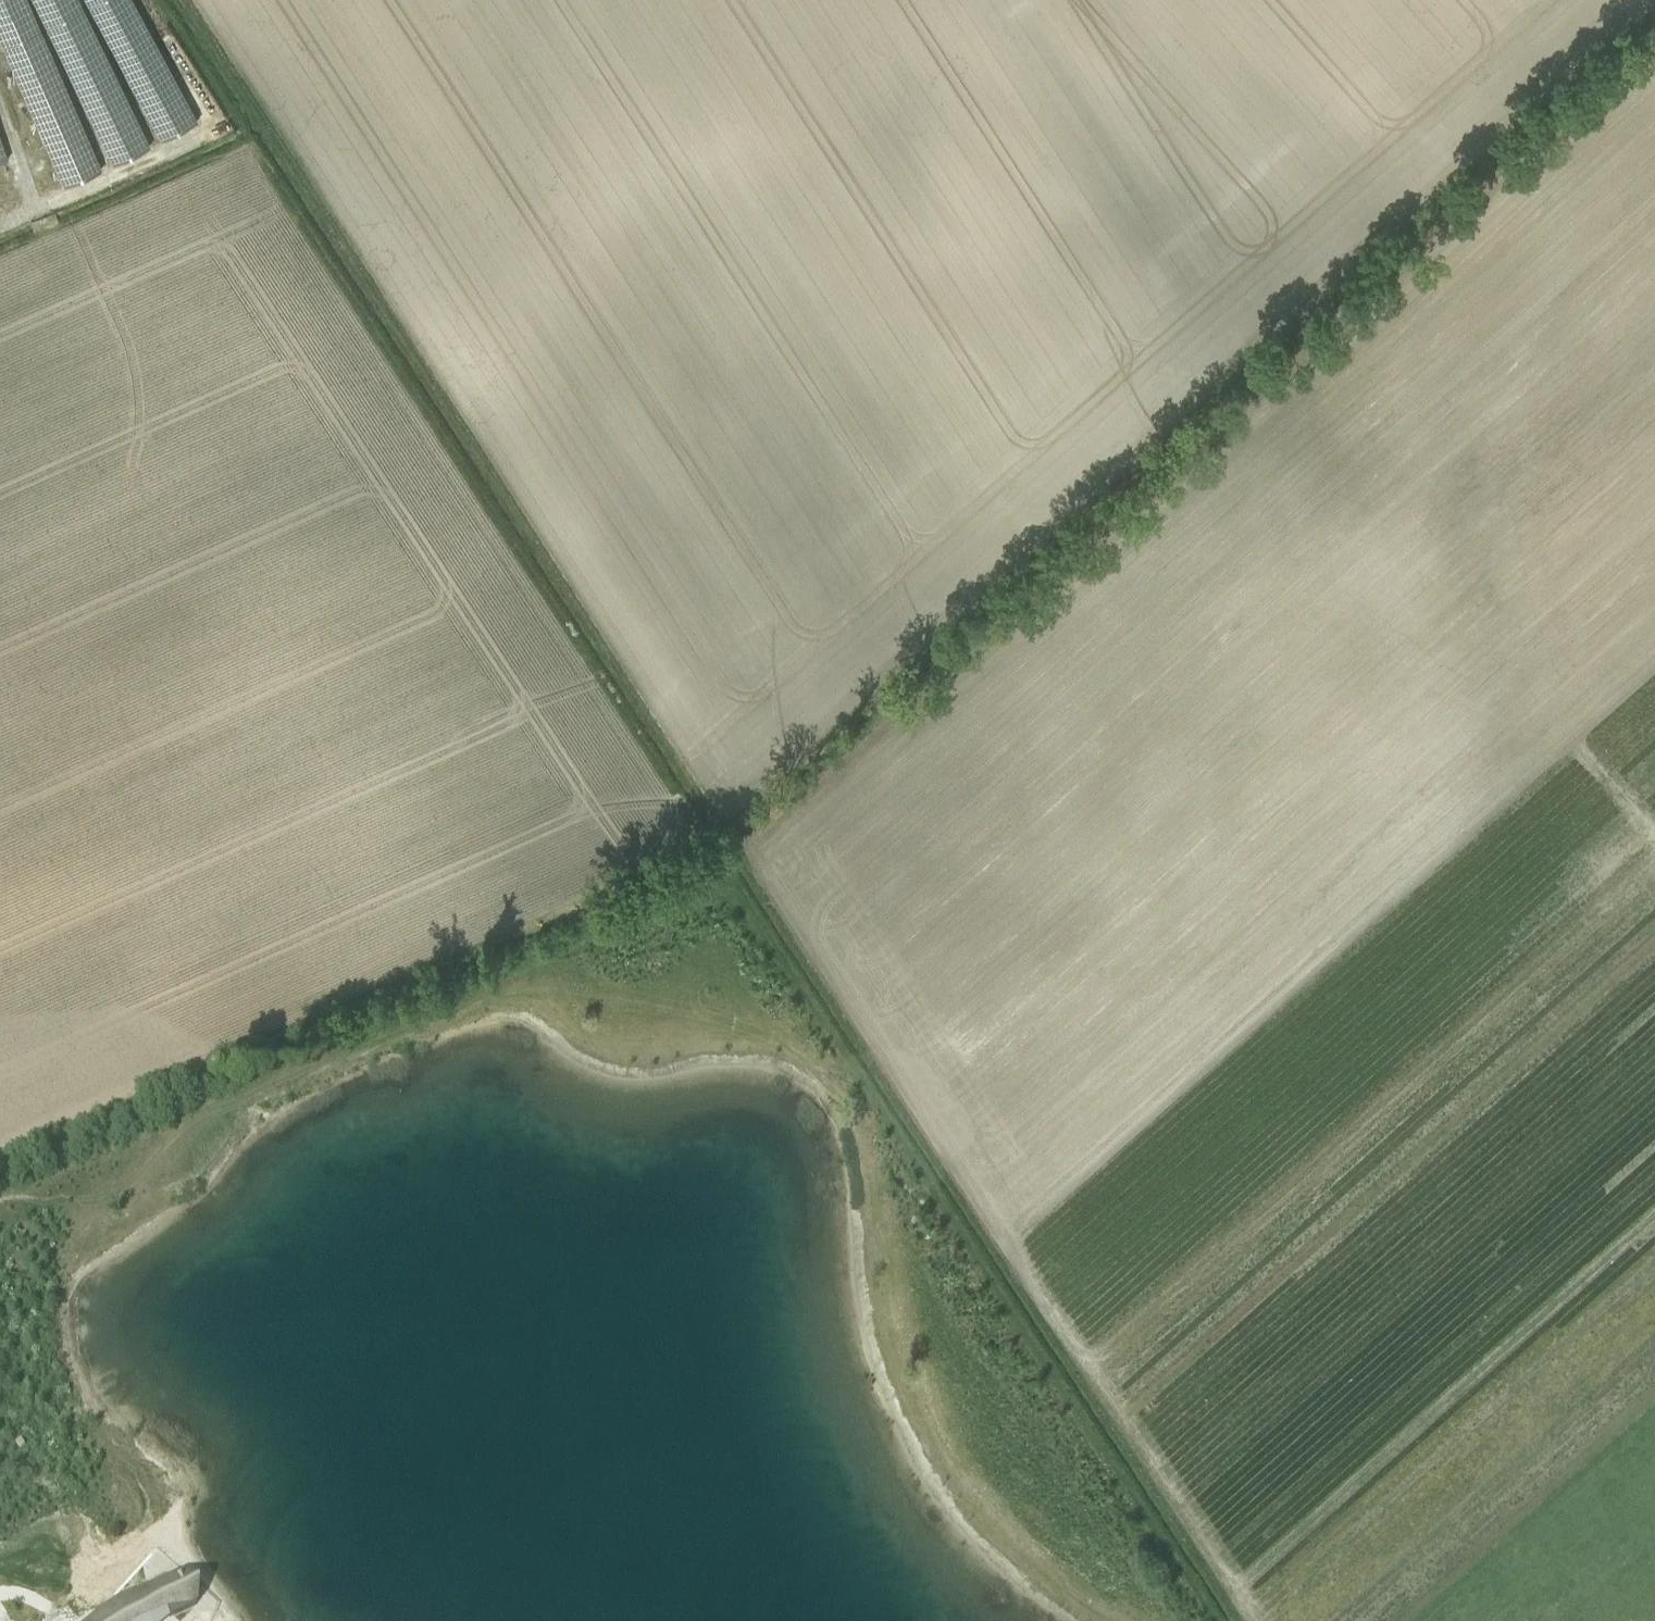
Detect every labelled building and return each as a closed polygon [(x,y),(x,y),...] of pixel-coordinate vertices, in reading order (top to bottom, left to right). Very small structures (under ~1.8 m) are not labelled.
[(26,0),(0,0),(0,35),(66,186),(101,171),(26,0)] [(115,164),(149,147),(77,0),(35,0),(115,164)] [(163,140),(197,122),(131,0),(88,0),(163,140)] [(8,158),(0,133),(0,160),(8,158)] [(87,1620),(143,1620),(164,1610),(169,1618),(196,1605),(195,1603),(194,1603),(181,1575),(181,1573),(148,1589),(134,1593),(131,1595),(133,1599),(87,1620)] [(181,1573),(181,1575),(194,1603),(195,1603),(196,1605),(196,1584),(181,1573)]
